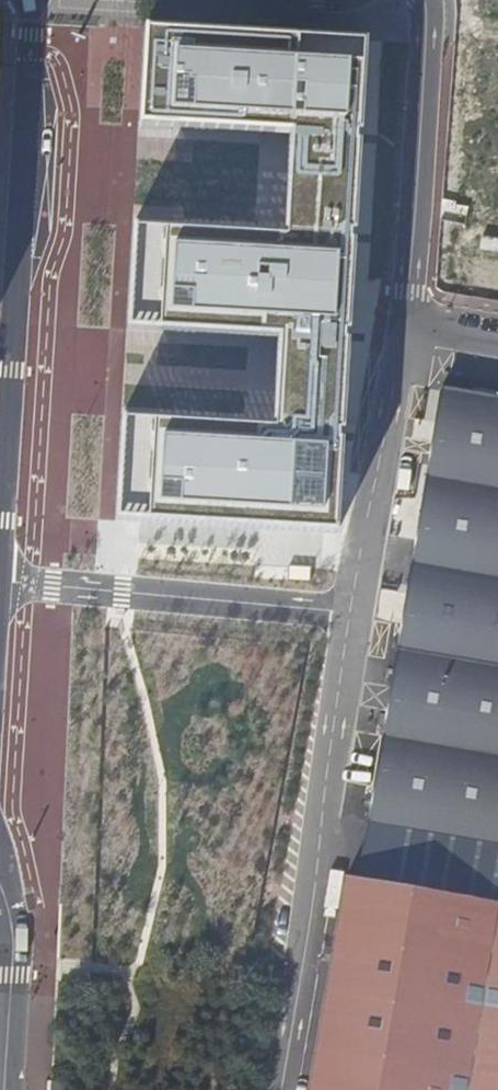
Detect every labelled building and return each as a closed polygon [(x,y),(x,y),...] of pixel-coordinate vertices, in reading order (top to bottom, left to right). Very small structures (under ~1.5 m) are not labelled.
[(286,232),(140,226),(136,331),(288,337),(284,423),(134,417),(130,524),(344,533),(365,47),(144,38),(141,124),(290,130),(286,232)] [(372,823),(497,844),(497,401),(445,392),(372,823)] [(346,881),(331,972),(311,1089),(497,1089),(497,907),(360,883),(346,881)]
